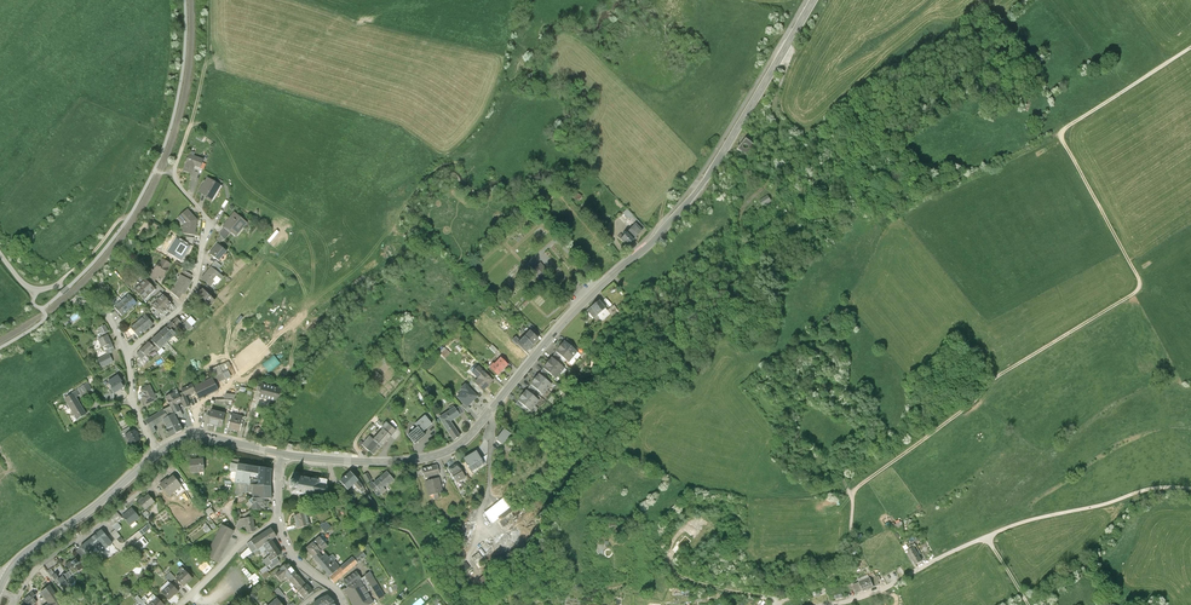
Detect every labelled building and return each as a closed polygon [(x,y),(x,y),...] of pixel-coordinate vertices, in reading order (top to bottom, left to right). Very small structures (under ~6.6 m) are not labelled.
[(747,137),(738,148),(748,156),(756,146),(747,137)] [(194,156),(190,155),(184,171),(192,174),(194,169),(195,166),(201,168),(204,160),(194,156)] [(817,180),(809,174),(804,180),(803,182),(811,187),(817,180)] [(221,186),(208,178),(200,192),(213,200),(221,186)] [(771,201),(767,196),(760,201),(763,206),(771,201)] [(179,218),(185,224),(183,233),(196,235),(198,220),(188,209),(179,218)] [(248,223),(235,213),(224,226),(226,227),(232,232),(237,236),(248,223)] [(633,223),(637,220),(632,215),(629,218),(633,223)] [(643,231),(636,224),(621,239),(628,246),(643,231)] [(224,239),(225,241),(232,232),(226,227),(220,234),(222,236),(224,239)] [(186,237),(186,240),(193,245),(194,238),(186,237)] [(191,248),(177,239),(169,252),(182,261),(191,248)] [(228,252),(218,244),(210,254),(220,261),(228,252)] [(172,265),(162,259),(154,272),(164,279),(172,265)] [(216,261),(212,267),(218,272),(222,266),(216,261)] [(547,270),(540,263),(532,271),(538,278),(547,270)] [(218,272),(212,267),(202,279),(212,287),(215,283),(213,281),(217,276),(219,274),(218,272)] [(181,275),(182,276),(175,289),(182,293),(185,294),(192,281),(188,279),(190,275),(183,271),(181,275)] [(147,281),(142,286),(150,295),(155,290),(147,281)] [(150,295),(142,286),(137,291),(145,300),(150,295)] [(173,288),(171,292),(179,299),(182,293),(175,289),(173,288)] [(216,302),(203,289),(198,294),(211,307),(216,302)] [(130,295),(122,302),(130,311),(138,304),(130,295)] [(172,305),(163,296),(153,306),(157,310),(163,315),(172,305)] [(606,308),(600,300),(592,307),(598,314),(606,308)] [(123,317),(130,311),(122,302),(115,308),(123,317)] [(614,304),(608,310),(610,313),(613,316),(619,310),(614,304)] [(494,310),(490,306),(485,312),(489,315),(494,310)] [(594,318),(598,314),(592,307),(587,310),(594,318)] [(603,319),(610,313),(608,310),(606,308),(598,314),(603,319)] [(158,320),(163,315),(157,310),(153,315),(158,320)] [(147,317),(139,323),(146,332),(154,326),(147,317)] [(177,318),(167,328),(171,333),(173,331),(182,323),(177,318)] [(196,323),(191,318),(183,326),(188,331),(196,323)] [(139,338),(146,332),(139,323),(132,329),(136,334),(139,338)] [(99,329),(102,335),(109,332),(106,326),(99,329)] [(510,327),(506,331),(512,337),(516,333),(510,327)] [(167,328),(160,334),(168,343),(177,336),(173,331),(171,333),(167,328)] [(131,337),(136,334),(132,329),(127,333),(131,337)] [(530,331),(525,337),(533,345),(539,340),(530,331)] [(162,349),(168,343),(160,334),(152,341),(160,350),(162,349)] [(113,347),(108,336),(100,340),(105,351),(113,347)] [(517,345),(518,344),(521,342),(516,337),(512,341),(517,345)] [(527,352),(533,345),(525,337),(521,342),(518,344),(527,352)] [(152,341),(150,343),(155,349),(160,355),(164,351),(162,349),(160,350),(152,341)] [(571,346),(565,342),(561,347),(573,357),(577,351),(571,346)] [(143,360),(155,349),(150,343),(138,354),(140,357),(143,360)] [(495,354),(498,351),(492,345),(489,348),(495,354)] [(115,351),(113,347),(105,351),(107,355),(109,354),(115,351)] [(569,362),(573,357),(561,347),(557,352),(562,356),(569,362)] [(450,353),(446,349),(440,355),(445,359),(450,353)] [(113,362),(109,354),(107,355),(98,360),(101,368),(113,362)] [(140,357),(137,360),(142,366),(145,363),(143,360),(140,357)] [(508,365),(501,358),(494,365),(493,364),(489,368),(498,375),(508,365)] [(558,362),(552,358),(548,363),(560,373),(565,368),(558,362)] [(212,376),(192,387),(196,395),(199,401),(222,389),(219,384),(234,377),(226,362),(209,370),(212,376)] [(560,373),(548,363),(544,368),(549,373),(556,378),(560,373)] [(472,373),(478,379),(484,373),(478,367),(472,373)] [(484,373),(478,379),(474,383),(483,391),(493,381),(484,373)] [(545,379),(540,375),(535,380),(547,390),(552,384),(545,379)] [(118,376),(108,382),(111,388),(110,388),(114,394),(124,387),(121,382),(122,382),(118,376)] [(543,395),(547,390),(535,380),(531,385),(536,389),(543,395)] [(72,393),(73,394),(74,394),(76,398),(81,395),(82,396),(92,389),(88,383),(72,393)] [(282,390),(259,383),(257,391),(261,392),(259,397),(279,403),(282,390)] [(477,397),(465,385),(460,390),(463,392),(457,398),(463,404),(467,408),(468,407),(477,397)] [(157,400),(150,386),(141,390),(144,396),(142,397),(146,406),(157,400)] [(192,387),(183,392),(187,399),(196,395),(192,387)] [(532,395),(526,391),(522,396),(535,406),(539,401),(532,395)] [(191,406),(187,399),(183,392),(178,394),(183,403),(186,408),(191,406)] [(422,392),(417,395),(422,403),(426,401),(422,392)] [(164,410),(168,417),(175,413),(178,419),(185,416),(179,405),(183,403),(178,394),(176,395),(175,393),(167,397),(172,406),(164,410)] [(223,393),(223,399),(215,398),(215,403),(232,404),(232,393),(223,393)] [(73,394),(65,399),(78,420),(86,414),(76,398),(74,394),(73,394)] [(531,411),(535,406),(522,396),(518,401),(523,406),(531,411)] [(470,409),(468,407),(467,408),(463,404),(461,406),(467,412),(470,409)] [(460,406),(455,410),(459,416),(464,412),(460,406)] [(455,410),(454,408),(439,419),(454,441),(460,437),(450,422),(459,416),(455,410)] [(157,431),(155,427),(164,422),(168,428),(165,429),(170,438),(184,430),(178,419),(175,413),(168,417),(164,410),(146,420),(153,433),(157,431)] [(226,415),(211,412),(208,424),(223,428),(226,415)] [(228,429),(234,430),(237,416),(232,415),(229,425),(228,429)] [(243,417),(237,416),(234,430),(239,431),(240,428),(242,421),(243,417)] [(424,437),(421,433),(431,425),(424,417),(414,425),(417,429),(407,437),(414,446),(424,437)] [(381,429),(382,431),(390,438),(395,432),(386,423),(381,429)] [(124,437),(126,435),(132,432),(129,427),(121,432),(124,437)] [(504,428),(495,440),(502,445),(511,434),(504,428)] [(141,441),(135,430),(132,432),(126,435),(131,445),(132,446),(141,441)] [(382,431),(373,441),(380,447),(381,448),(390,438),(382,431)] [(372,455),(380,447),(373,441),(369,437),(361,446),(372,455)] [(484,465),(476,452),(463,460),(471,473),(484,465)] [(204,460),(190,461),(191,473),(205,472),(204,460)] [(237,477),(246,478),(247,473),(260,474),(261,468),(240,464),(237,477)] [(457,464),(448,470),(456,483),(465,477),(457,464)] [(437,465),(422,469),(422,470),(423,475),(424,479),(440,475),(437,465)] [(272,469),(261,468),(260,474),(260,485),(271,486),(272,469)] [(351,473),(341,482),(348,490),(354,485),(357,482),(358,481),(351,473)] [(387,473),(374,484),(379,491),(383,487),(387,484),(388,485),(394,480),(387,473)] [(294,477),(294,480),(293,480),(293,481),(292,481),(292,480),(291,480),(291,481),(290,481),(290,482),(291,482),(290,486),(289,486),(289,487),(290,487),(290,488),(291,488),(292,488),(292,489),(291,492),(291,491),(291,492),(291,493),(292,493),(292,494),(292,493),(295,494),(295,495),(296,495),(296,494),(299,494),(299,495),(300,495),(300,494),(303,495),(303,496),(304,496),(304,495),(307,496),(308,496),(310,496),(310,498),(310,499),(315,500),(315,499),(315,497),(322,498),(323,494),(323,495),(324,495),(324,494),(326,493),(327,493),(327,492),(327,489),(328,489),(328,488),(327,488),(325,486),(326,485),(325,484),(325,485),(325,482),(325,481),(318,480),(318,478),(319,478),(314,477),(313,477),(314,478),(313,479),(311,479),(311,478),(310,478),(310,479),(307,478),(307,477),(306,477),(306,478),(303,477),(302,477),(299,477),(300,476),(299,476),(296,475),(295,475),(295,476),(294,476),(293,477),(294,477)] [(182,487),(174,477),(169,482),(167,480),(160,486),(170,497),(182,487)] [(254,496),(254,485),(249,484),(250,479),(246,478),(237,477),(234,494),(254,496)] [(443,492),(439,479),(425,483),(428,496),(433,495),(438,493),(443,492)] [(362,488),(357,482),(354,485),(359,491),(362,488)] [(379,491),(374,484),(372,482),(369,485),(378,497),(382,494),(379,491)] [(273,499),(271,486),(260,485),(254,485),(254,496),(253,509),(261,510),(262,497),(273,499)] [(155,503),(149,495),(139,504),(145,511),(155,503)] [(512,508),(503,498),(484,515),(492,525),(512,508)] [(211,508),(205,512),(216,528),(222,524),(211,508)] [(140,518),(132,509),(122,517),(130,526),(140,518)] [(117,524),(122,519),(117,513),(107,521),(112,528),(117,524)] [(305,513),(293,516),(297,529),(308,526),(305,513)] [(253,517),(246,518),(247,525),(248,532),(255,531),(253,517)] [(244,525),(247,525),(246,518),(241,518),(237,526),(240,529),(244,525)] [(331,527),(326,522),(319,526),(325,533),(331,527)] [(234,532),(223,526),(207,556),(218,562),(234,532)] [(256,551),(265,545),(275,539),(278,536),(272,527),(250,542),(256,551)] [(101,530),(89,540),(97,549),(101,546),(105,552),(113,545),(101,530)] [(120,537),(116,531),(115,530),(115,531),(111,534),(116,540),(120,537)] [(144,538),(136,543),(141,549),(148,543),(144,538)] [(305,550),(313,559),(318,555),(326,547),(319,538),(305,550)] [(275,539),(265,545),(271,554),(268,557),(271,562),(279,557),(284,553),(275,539)] [(914,545),(919,542),(918,539),(907,545),(910,551),(914,549),(916,548),(914,545)] [(88,557),(97,549),(89,540),(80,548),(81,548),(88,557)] [(136,543),(135,542),(128,548),(133,554),(141,549),(136,543)] [(594,554),(601,555),(603,546),(595,545),(594,554)] [(89,559),(88,557),(81,548),(77,551),(83,562),(89,559)] [(922,563),(914,549),(910,551),(908,552),(916,566),(922,563)] [(360,551),(352,558),(357,564),(365,557),(360,551)] [(478,554),(470,560),(478,570),(482,567),(479,562),(482,560),(478,554)] [(313,559),(329,578),(340,569),(330,557),(328,558),(325,555),(321,559),(318,555),(313,559)] [(282,562),(279,557),(271,562),(268,557),(262,561),(265,566),(259,570),(262,575),(282,562)] [(335,584),(357,564),(352,558),(340,569),(329,578),(335,584)] [(71,572),(69,573),(71,576),(73,575),(73,576),(82,570),(75,559),(66,565),(71,572)] [(288,564),(284,567),(283,566),(279,569),(281,571),(276,574),(281,580),(286,575),(289,578),(296,572),(288,564)] [(192,579),(182,568),(179,572),(181,575),(176,580),(183,587),(192,579)] [(289,578),(300,591),(306,585),(296,572),(289,578)] [(344,581),(348,587),(360,580),(361,579),(356,572),(344,581)] [(68,573),(63,576),(70,585),(75,582),(71,576),(69,573),(68,573)] [(165,578),(170,584),(176,578),(170,573),(165,578)] [(385,595),(370,573),(364,576),(379,599),(385,595)] [(65,589),(70,585),(63,576),(59,579),(56,574),(55,575),(52,576),(58,585),(61,583),(65,589)] [(484,576),(476,584),(482,590),(490,582),(484,576)] [(869,578),(870,580),(874,589),(879,587),(875,576),(869,578)] [(345,590),(354,604),(368,604),(373,602),(360,580),(348,587),(345,590)] [(870,580),(860,584),(863,593),(874,589),(870,580)] [(179,593),(171,584),(162,593),(169,601),(175,595),(176,596),(179,593)] [(308,584),(306,585),(300,591),(305,597),(313,590),(308,584)] [(857,595),(863,593),(860,584),(853,586),(857,595)] [(40,592),(48,603),(46,604),(61,604),(63,604),(49,585),(40,592)] [(282,598),(285,595),(278,588),(275,591),(282,598)] [(39,601),(33,594),(23,601),(26,604),(33,604),(39,601)] [(322,598),(326,604),(329,604),(334,602),(328,597),(322,598)]
